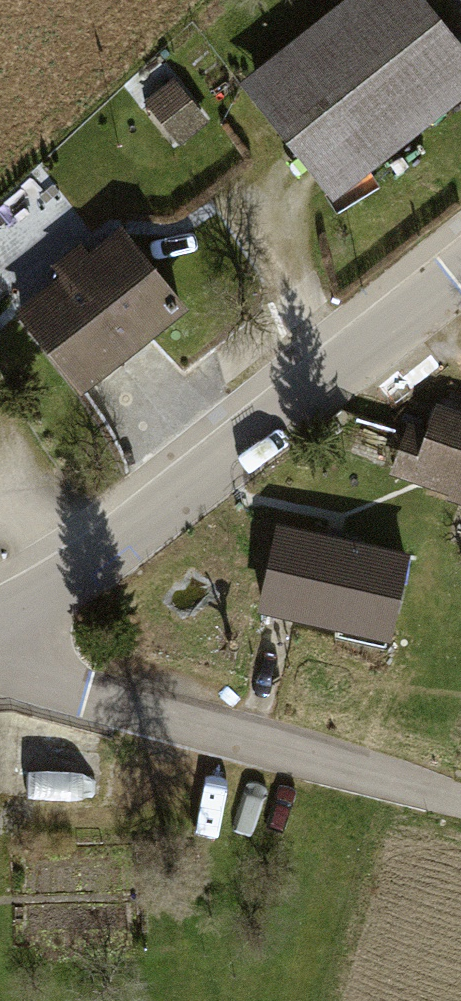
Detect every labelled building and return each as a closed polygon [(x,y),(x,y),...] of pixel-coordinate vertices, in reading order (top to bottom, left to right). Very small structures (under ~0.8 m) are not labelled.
[(240,77),(328,193),(460,91),(460,47),(425,0),(342,0),(240,77)] [(173,81),(147,103),(179,141),(206,119),(173,81)] [(123,233),(24,314),(79,385),(179,306),(123,233)] [(439,411),(416,477),(460,492),(460,418),(439,411)] [(279,528),(261,608),(386,636),(404,557),(279,528)]
